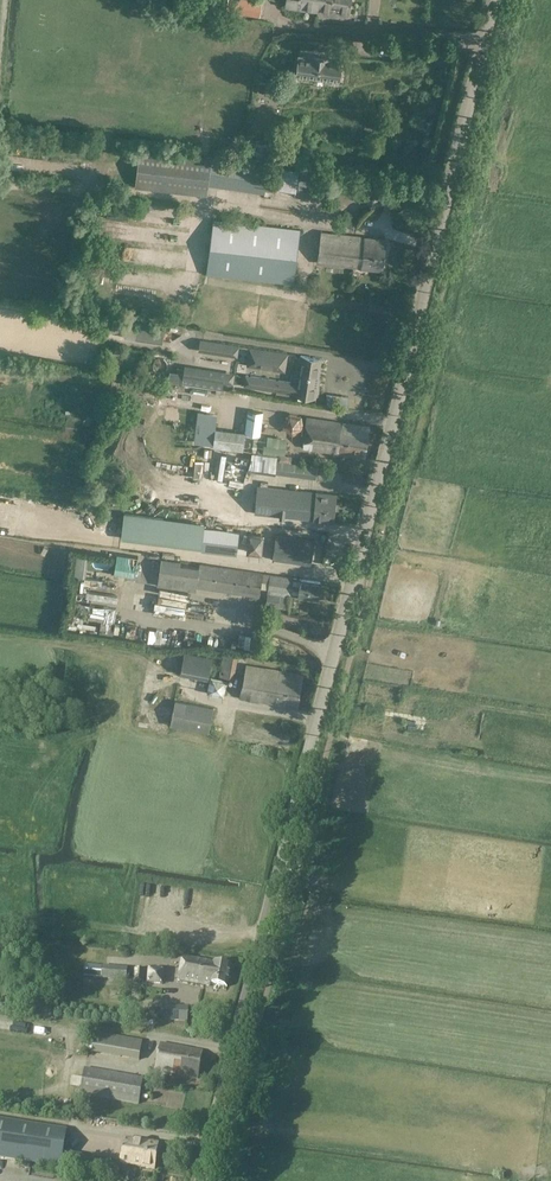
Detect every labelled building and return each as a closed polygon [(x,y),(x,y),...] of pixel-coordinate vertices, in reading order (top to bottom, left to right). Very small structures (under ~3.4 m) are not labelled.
[(226,8),(259,14),(261,0),(228,0),(226,8)] [(317,10),(318,0),(286,0),(286,6),(317,10)] [(317,10),(329,11),(329,14),(338,16),(338,13),(349,14),(351,0),(318,0),(317,10)] [(298,54),(296,76),(340,81),(342,59),(329,58),(329,56),(312,54),(311,56),(298,54)] [(138,152),(134,190),(206,197),(207,182),(258,189),(259,185),(272,187),(275,166),(210,157),(209,159),(138,152)] [(300,180),(299,192),(319,195),(321,182),(300,180)] [(213,220),(207,273),(294,282),(300,229),(213,220)] [(321,231),(317,262),(383,269),(386,238),(321,231)] [(166,308),(155,306),(153,317),(164,319),(166,308)] [(198,351),(237,357),(239,345),(200,339),(198,351)] [(246,366),(285,372),(288,353),(249,348),(246,366)] [(318,379),(321,358),(300,355),(296,383),(250,376),(248,386),(294,393),(294,394),(315,397),(315,396),(317,396),(320,379),(318,379)] [(233,384),(235,373),(185,365),(184,367),(177,366),(174,383),(183,384),(222,390),(223,383),(233,384)] [(259,434),(262,411),(246,409),(241,450),(284,455),(285,442),(282,438),(259,434)] [(194,443),(209,445),(213,413),(198,411),(194,443)] [(369,427),(342,423),(307,416),(302,447),(329,451),(328,452),(364,457),(369,427)] [(213,448),(241,452),(243,432),(216,428),(213,448)] [(317,466),(276,460),(275,472),(332,479),(333,470),(317,466)] [(336,493),(257,485),(254,513),(333,521),(336,493)] [(201,548),(204,524),(124,514),(121,537),(201,548)] [(239,531),(204,527),(201,550),(236,554),(239,531)] [(247,550),(261,551),(262,535),(248,533),(247,550)] [(276,534),(272,558),(310,564),(314,540),(276,534)] [(77,554),(76,561),(87,562),(88,555),(77,554)] [(259,595),(261,588),(268,589),(267,592),(292,596),(292,595),(295,577),(200,563),(199,567),(180,564),(181,560),(161,557),(157,584),(196,590),(196,586),(259,595)] [(318,598),(320,581),(295,577),(292,595),(318,598)] [(267,594),(265,605),(278,607),(280,596),(267,594)] [(302,676),(273,669),(245,664),(239,696),(272,702),(282,703),(296,707),(302,676)] [(175,700),(170,724),(209,732),(213,707),(175,700)] [(204,982),(227,986),(230,965),(182,957),(178,980),(204,985),(204,982)] [(101,978),(126,980),(127,968),(102,966),(101,978)] [(133,982),(144,983),(145,970),(134,969),(133,982)] [(161,1021),(187,1022),(188,1007),(162,1006),(161,1021)] [(203,1051),(160,1043),(155,1071),(198,1078),(203,1051)] [(80,1093),(90,1095),(138,1103),(142,1078),(84,1068),(80,1093)] [(60,1167),(62,1152),(66,1129),(0,1119),(0,1157),(60,1167)] [(125,1139),(121,1163),(154,1168),(158,1145),(125,1139)]
